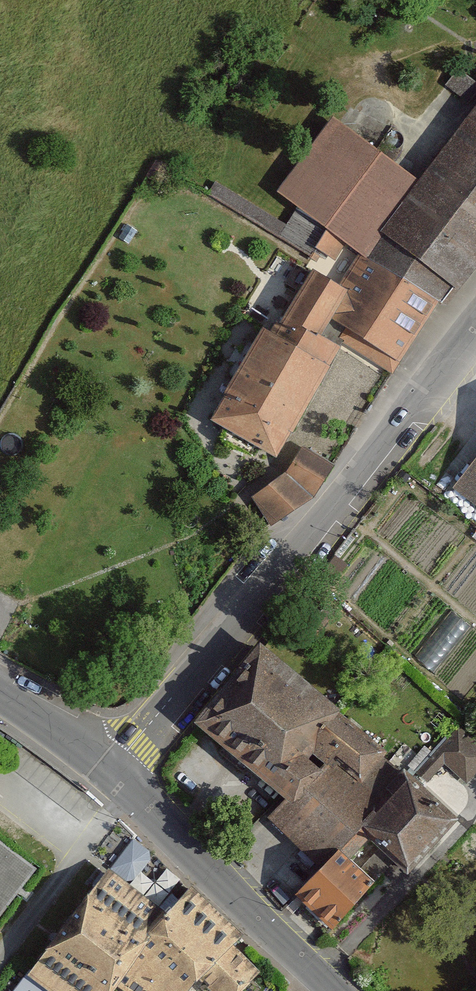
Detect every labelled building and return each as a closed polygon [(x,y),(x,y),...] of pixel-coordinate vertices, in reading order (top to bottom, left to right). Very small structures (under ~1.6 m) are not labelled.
[(475,85),(475,83),(458,69),(448,82),(467,96),(475,85)] [(439,300),(447,305),(475,267),(475,108),(420,183),(333,117),(279,193),(299,208),(344,242),(360,254),(439,300)] [(344,242),(299,208),(282,236),(310,256),(316,246),(334,257),(344,242)] [(392,373),(439,300),(360,254),(340,287),(314,271),(280,328),(276,325),(270,334),(328,368),(343,343),(392,373)] [(276,455),(328,368),(270,334),(264,330),(212,417),(276,455)] [(255,496),(271,525),(313,496),(332,465),(302,447),(286,473),(255,496)] [(455,488),(475,504),(475,460),(455,488)] [(197,725),(287,800),(324,759),(311,748),(342,715),(260,643),(197,725)] [(287,800),(269,818),(324,868),(339,852),(402,784),(376,761),(386,750),(342,715),(311,748),(324,759),(287,800)] [(435,752),(466,780),(475,770),(475,743),(458,726),(435,752)] [(409,775),(402,784),(339,852),(373,883),(394,860),(407,872),(456,818),(409,775)] [(133,840),(112,867),(128,879),(138,876),(150,861),(148,851),(133,840)] [(0,842),(0,916),(36,869),(0,842)] [(294,901),(328,932),(373,883),(339,852),(324,868),(294,901)] [(115,982),(126,990),(187,990),(198,977),(231,944),(240,936),(192,887),(165,914),(108,869),(14,990),(107,990),(115,982)] [(198,977),(212,990),(238,990),(258,971),(231,944),(198,977)]
